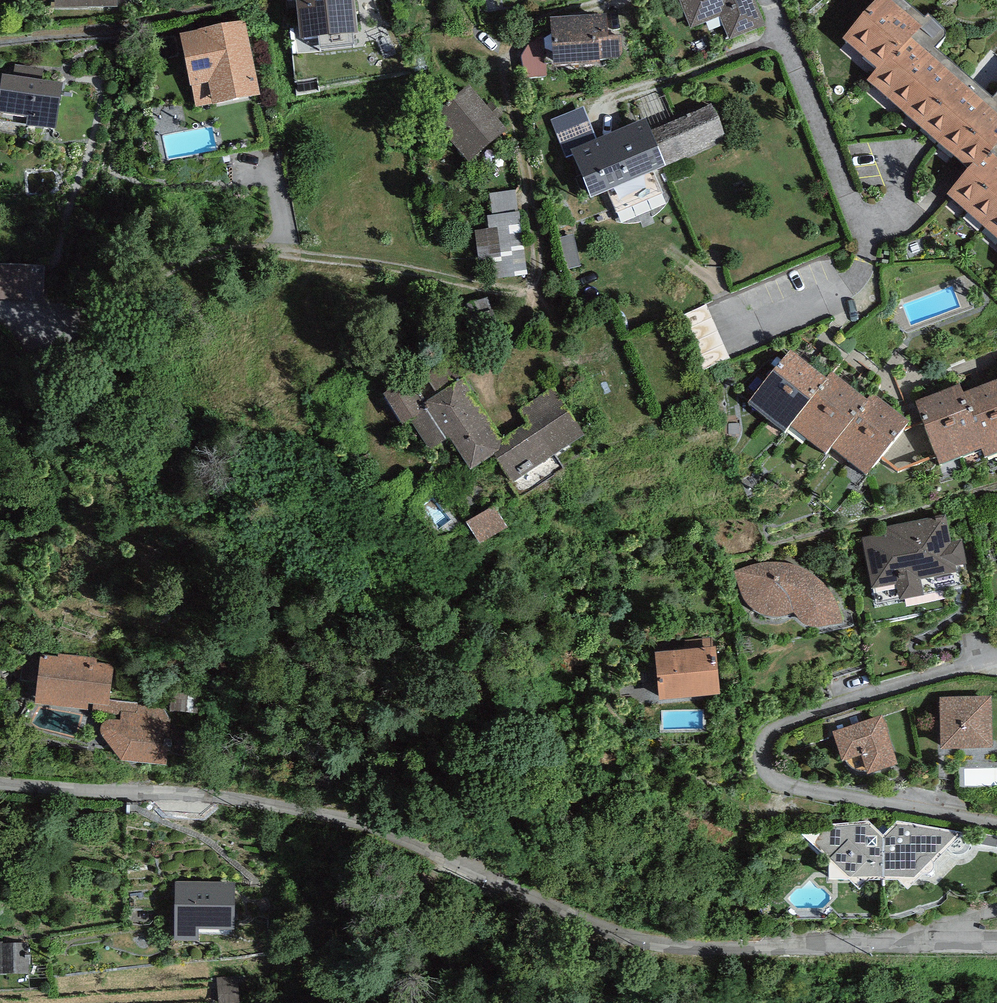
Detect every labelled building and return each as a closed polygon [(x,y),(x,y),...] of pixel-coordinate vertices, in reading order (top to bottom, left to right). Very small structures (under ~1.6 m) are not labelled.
[(117,12),(117,0),(127,0),(55,0),(55,12),(117,12)] [(302,50),(356,44),(352,0),(297,0),(302,50)] [(690,31),(719,19),(729,43),(764,29),(752,0),(678,0),(690,31)] [(843,43),(875,73),(865,84),(968,179),(996,149),(996,109),(992,104),(934,52),(949,37),(928,19),(924,23),(899,0),(881,0),(843,43)] [(600,60),(622,59),(620,37),(607,38),(606,19),(550,22),(551,36),(545,38),(539,40),(531,45),(526,52),(522,58),(520,64),(519,75),(520,84),(545,82),(545,66),(553,66),(553,71),(601,68),(600,60)] [(244,25),(179,38),(196,108),(214,105),(214,109),(260,101),(244,25)] [(663,57),(650,62),(654,76),(667,71),(663,57)] [(66,84),(40,80),(41,73),(16,69),(15,77),(1,75),(0,84),(0,131),(58,139),(66,84)] [(469,89),(430,122),(469,168),(508,135),(469,89)] [(562,138),(594,131),(589,109),(557,116),(562,138)] [(710,110),(651,135),(665,167),(710,148),(709,144),(723,138),(710,110)] [(651,135),(645,122),(570,154),(591,203),(667,171),(665,167),(651,135)] [(948,198),(996,243),(996,149),(968,179),(948,198)] [(495,279),(525,275),(515,194),(492,197),(495,219),(489,219),(491,231),(475,233),(479,261),(493,259),(495,279)] [(580,268),(573,237),(556,240),(563,271),(580,268)] [(0,266),(0,300),(44,301),(45,268),(0,266)] [(730,359),(706,306),(681,317),(704,371),(730,359)] [(827,384),(825,383),(791,354),(748,407),(785,437),(790,431),(827,384)] [(402,427),(410,421),(429,451),(451,437),(471,469),(494,455),(490,450),(502,442),(448,356),(422,373),(438,398),(426,405),(411,381),(384,398),(402,427)] [(827,384),(790,431),(825,459),(832,452),(866,404),(832,376),(825,383),(827,384)] [(964,392),(986,448),(982,449),(985,457),(996,453),(996,379),(964,392)] [(960,383),(915,400),(940,465),(982,449),(986,448),(964,392),(960,383)] [(502,442),(490,450),(494,455),(512,485),(585,440),(554,390),(518,412),(527,427),(502,442)] [(866,404),(832,452),(866,480),(909,428),(872,397),(866,404)] [(494,511),(468,525),(480,548),(506,535),(494,511)] [(887,538),(863,543),(873,593),(897,588),(900,605),(923,601),(920,584),(955,577),(953,571),(966,569),(962,547),(949,549),(944,521),(885,531),(887,538)] [(832,630),(843,628),(841,623),(840,616),(838,610),(834,603),(830,596),(826,589),(821,583),(815,578),(807,573),(801,570),(793,565),(785,564),(775,563),(765,564),(755,565),(744,568),(737,571),(734,573),(738,584),(741,594),(746,604),(751,610),(757,615),(763,617),(770,619),(778,620),(784,619),(789,618),(793,616),(797,621),(801,626),(806,629),(812,631),(815,631),(820,632),(826,631),(832,630)] [(716,652),(656,657),(660,704),(720,699),(716,652)] [(58,659),(41,658),(35,709),(87,714),(87,708),(93,708),(93,714),(109,715),(110,701),(113,667),(96,666),(97,660),(58,656),(58,659)] [(992,700),(939,701),(941,754),(993,753),(992,700)] [(138,704),(110,701),(109,715),(121,716),(121,713),(137,714),(138,706),(138,704)] [(137,714),(121,713),(121,716),(120,723),(113,722),(109,722),(106,723),(104,725),(102,728),(100,731),(100,734),(101,737),(121,766),(166,770),(167,750),(162,750),(162,738),(170,737),(170,720),(166,710),(156,709),(146,706),(138,706),(137,714)] [(861,725),(856,709),(824,721),(830,738),(833,737),(842,764),(846,768),(851,772),(856,775),(862,776),(867,775),(869,778),(897,770),(882,718),(861,725)] [(883,839),(884,884),(896,884),(907,895),(918,884),(958,836),(899,823),(883,839)] [(884,884),(883,839),(868,824),(800,834),(828,860),(830,885),(849,885),(859,896),(868,885),(884,884)] [(174,885),(174,944),(199,944),(199,933),(235,933),(235,886),(174,885)] [(29,976),(29,945),(3,945),(3,943),(0,943),(0,976),(29,976)] [(218,979),(219,1002),(239,1002),(238,978),(218,979)]
